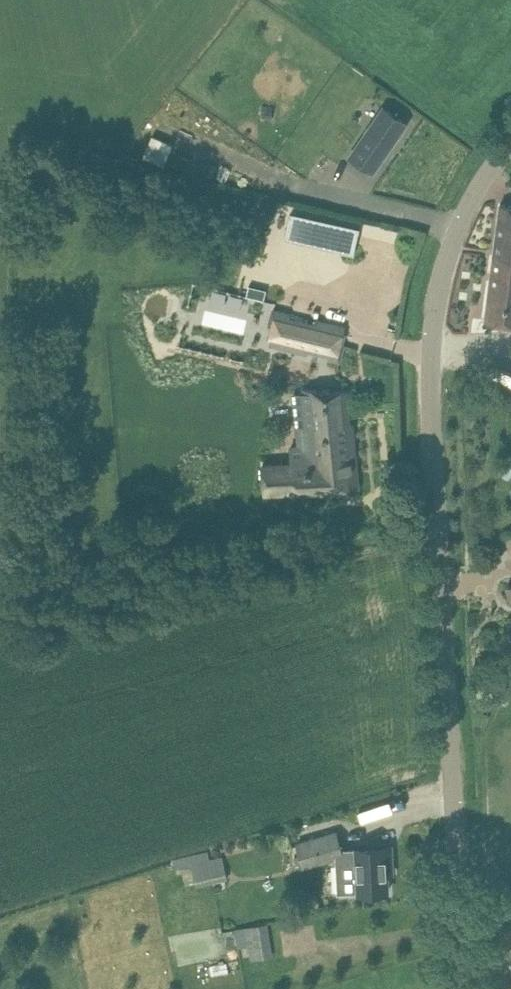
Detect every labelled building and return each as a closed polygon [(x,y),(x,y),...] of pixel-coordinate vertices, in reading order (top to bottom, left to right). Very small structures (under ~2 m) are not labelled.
[(350,156),(373,172),(407,122),(384,106),(350,156)] [(494,253),(510,255),(510,204),(500,203),(494,253)] [(343,225),(338,247),(355,251),(360,229),(343,225)] [(494,253),(485,320),(510,323),(510,255),(494,253)] [(250,285),(247,295),(264,299),(267,289),(250,285)] [(289,313),(273,309),(269,324),(274,325),(269,342),(308,352),(309,348),(329,353),(330,357),(339,359),(343,343),(340,342),(343,332),(344,333),(345,326),(316,319),(313,323),(290,318),(289,313)] [(311,427),(312,445),(290,447),(291,461),(263,463),(264,492),(360,487),(353,421),(350,420),(349,411),(352,410),(350,389),(303,387),(308,427),(311,427)] [(303,866),(343,854),(336,830),(296,842),(303,866)] [(343,854),(339,855),(341,892),(359,891),(359,892),(388,890),(387,873),(387,870),(387,860),(391,860),(392,860),(391,845),(357,846),(357,847),(355,847),(342,848),(343,854)] [(227,878),(221,856),(191,862),(196,885),(227,878)] [(250,959),(272,956),(268,921),(245,925),(246,935),(248,945),(250,959)] [(284,928),(271,929),(273,968),(286,967),(284,928)]
